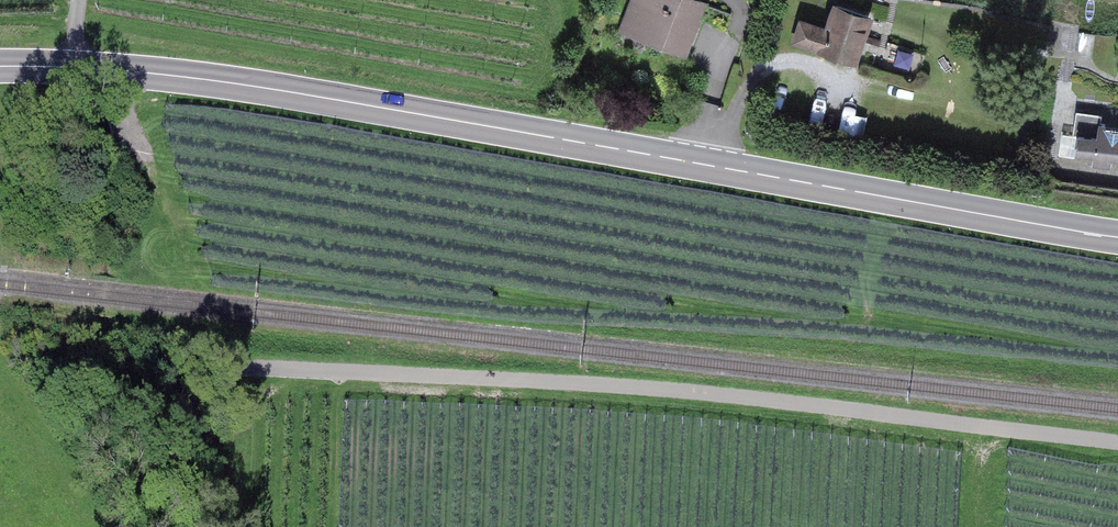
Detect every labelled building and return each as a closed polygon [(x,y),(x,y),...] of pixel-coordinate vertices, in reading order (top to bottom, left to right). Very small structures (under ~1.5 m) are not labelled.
[(704,0),(629,0),(618,32),(686,56),(705,1),(704,0)] [(802,18),(793,43),(860,66),(879,12),(844,0),(837,0),(828,27),(802,18)] [(1063,130),(1059,153),(1117,162),(1117,124),(1099,121),(1097,136),(1063,130)]
